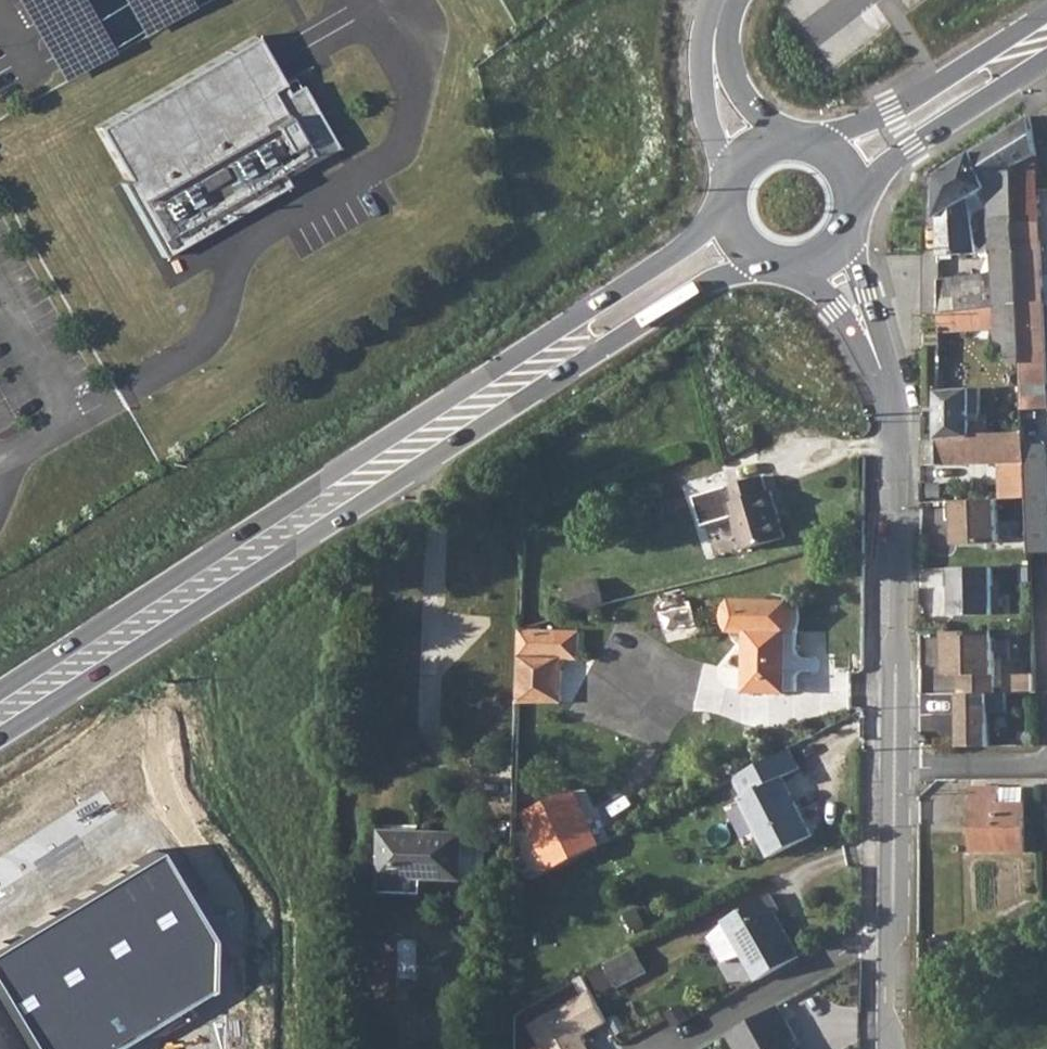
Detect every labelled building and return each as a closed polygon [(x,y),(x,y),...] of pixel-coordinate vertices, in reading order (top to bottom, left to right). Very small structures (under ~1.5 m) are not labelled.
[(251,36),(93,126),(122,177),(115,181),(158,255),(283,184),(278,175),(331,146),(296,85),(283,92),(251,36)] [(1029,115),(937,174),(938,217),(970,198),(977,194),(985,189),(991,204),(988,206),(989,217),(1015,216),(1013,166),(1035,155),(1029,115)] [(1035,155),(1013,166),(1015,216),(1015,221),(1016,223),(1040,223),(1035,155)] [(985,189),(977,194),(987,206),(988,206),(991,204),(985,189)] [(970,198),(938,217),(939,254),(978,253),(973,218),(970,198)] [(1015,216),(989,217),(992,251),(1018,249),(1016,223),(1015,221),(1015,216)] [(1016,223),(1018,249),(1019,302),(1022,356),(1023,386),(1046,385),(1046,380),(1040,223),(1016,223)] [(986,273),(939,278),(939,313),(1019,302),(1018,249),(992,251),(994,280),(995,289),(988,290),(986,281),(986,273)] [(994,280),(986,281),(988,290),(995,289),(994,280)] [(1019,302),(939,313),(939,329),(965,329),(969,331),(995,330),(996,356),(1022,356),(1019,302)] [(945,386),(938,386),(937,438),(972,437),(972,434),(989,433),(989,421),(972,422),(972,414),(980,414),(980,391),(972,391),(971,389),(945,389),(945,386)] [(937,438),(938,466),(1003,464),(1004,476),(999,476),(1000,499),(1027,498),(1025,444),(1024,433),(989,433),(972,434),(972,437),(937,438)] [(1025,444),(1027,498),(1028,507),(1030,553),(1046,552),(1046,443),(1025,444)] [(764,475),(727,487),(732,503),(729,504),(742,550),(785,537),(772,491),(768,491),(764,475)] [(998,498),(947,500),(948,518),(954,518),(955,543),(999,542),(998,498)] [(993,566),(947,567),(948,585),(954,585),(954,615),(994,614),(993,566)] [(567,592),(573,614),(605,605),(597,578),(566,588),(567,592)] [(755,631),(754,693),(792,694),(793,632),(799,627),(803,616),(801,607),(795,600),(736,599),(730,606),(728,615),(730,625),(734,633),(755,631)] [(525,630),(523,703),(569,703),(569,660),(584,659),(586,630),(525,630)] [(995,631),(947,632),(948,677),(961,677),(961,695),(996,694),(995,631)] [(1015,676),(1015,694),(1036,693),(1035,675),(1015,676)] [(996,694),(961,695),(962,715),(963,749),(990,748),(990,714),(1008,714),(1008,694),(996,694)] [(962,715),(961,695),(935,696),(936,716),(962,715)] [(792,748),(736,776),(745,793),(741,795),(772,854),(815,833),(785,775),(802,766),(792,748)] [(1027,817),(1027,805),(1027,785),(973,786),(973,852),(1027,852),(1027,817)] [(526,815),(553,868),(600,845),(573,791),(526,815)] [(384,822),(382,892),(426,893),(426,880),(466,881),(468,832),(432,831),(432,824),(384,822)] [(490,876),(491,851),(472,851),(471,875),(490,876)] [(167,854),(0,948),(0,988),(36,1048),(127,1048),(220,993),(219,943),(167,854)] [(775,895),(728,921),(761,980),(804,956),(779,913),(784,911),(775,895)] [(637,948),(609,964),(622,987),(650,971),(637,948)] [(584,1043),(588,1040),(584,1034),(610,1021),(594,990),(531,1023),(542,1044),(534,1048),(587,1048),(584,1043)] [(731,1035),(739,1048),(796,1048),(792,1041),(798,1038),(779,1006),(731,1035)] [(588,1040),(584,1043),(587,1048),(592,1048),(588,1040)]
